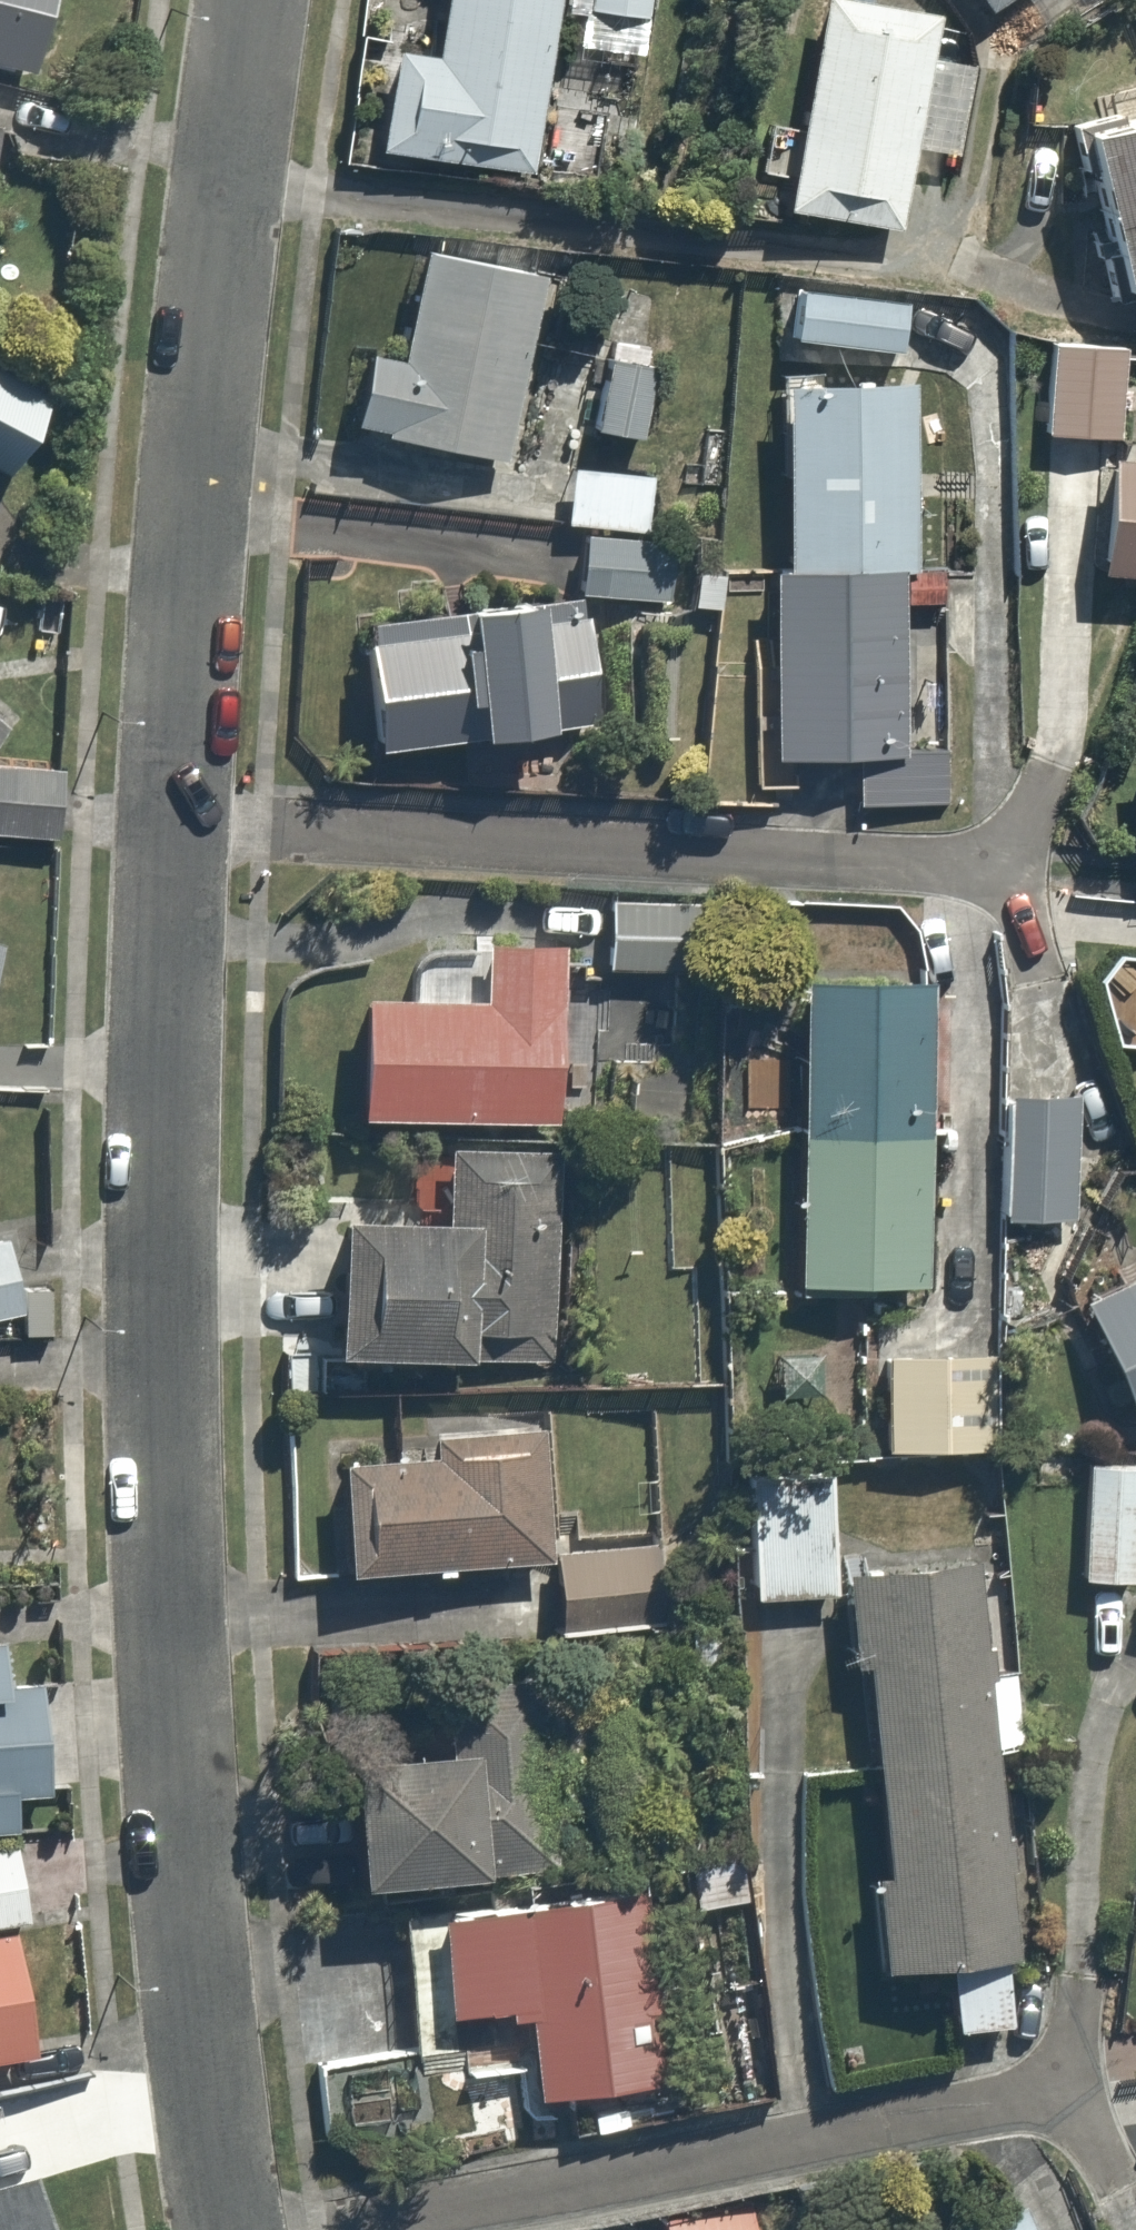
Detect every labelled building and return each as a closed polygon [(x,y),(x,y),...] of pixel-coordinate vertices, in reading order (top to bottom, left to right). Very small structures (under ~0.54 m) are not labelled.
[(36,70),(56,0),(0,0),(0,60),(36,70)] [(564,0),(458,0),(449,54),(393,44),(374,152),(534,180),(564,0)] [(593,8),(663,19),(666,0),(594,0),(593,8)] [(902,0),(824,0),(788,211),(903,230),(916,153),(965,161),(982,63),(934,55),(942,7),(902,0)] [(982,5),(964,17),(996,67),(1105,0),(979,0),(982,5)] [(16,130),(0,125),(0,187),(16,130)] [(1135,301),(1135,136),(1074,151),(1111,307),(1135,301)] [(517,464),(563,266),(433,236),(412,324),(385,317),(359,428),(517,464)] [(924,297),(804,284),(797,347),(917,360),(924,297)] [(1122,343),(1053,340),(1049,438),(1118,441),(1122,343)] [(642,360),(612,355),(600,434),(630,439),(642,360)] [(0,361),(0,453),(24,467),(63,397),(0,361)] [(787,566),(918,565),(917,379),(786,380),(787,566)] [(1112,457),(1101,577),(1135,581),(1135,459),(1112,457)] [(661,475),(578,471),(575,528),(658,532),(661,475)] [(678,543),(589,538),(587,593),(676,598),(678,543)] [(918,565),(787,566),(768,566),(769,756),(873,756),(873,801),(959,800),(958,712),(920,712),(919,608),(948,608),(948,565),(918,565)] [(604,609),(378,611),(379,746),(605,744),(604,609)] [(0,768),(0,838),(51,840),(54,771),(0,768)] [(717,902),(620,889),(609,970),(706,983),(717,902)] [(0,947),(0,986),(12,951),(0,947)] [(362,1007),(360,1113),(572,1118),(576,950),(483,948),(482,999),(450,999),(452,950),(417,949),(415,1008),(362,1007)] [(934,977),(814,976),(810,1288),(929,1290),(934,977)] [(1074,1094),(1008,1091),(1003,1211),(1070,1213),(1074,1094)] [(343,1220),(341,1362),(561,1366),(565,1149),(464,1147),(462,1222),(343,1220)] [(37,1319),(14,1219),(0,1222),(0,1328),(37,1319)] [(1082,1288),(1119,1407),(1135,1402),(1135,1272),(1082,1288)] [(989,1296),(884,1300),(889,1451),(993,1448),(989,1296)] [(553,1564),(546,1403),(408,1409),(410,1463),(357,1465),(362,1572),(553,1564)] [(1095,1456),(1084,1585),(1127,1589),(1135,1476),(1135,1460),(1095,1456)] [(836,1472),(752,1476),(758,1596),(842,1592),(836,1472)] [(652,1545),(573,1546),(574,1609),(653,1608),(652,1545)] [(1022,1666),(991,1669),(979,1555),(850,1568),(890,1968),(939,1963),(944,2020),(1010,2013),(1005,1957),(1020,1955),(1000,1761),(1031,1758),(1022,1666)] [(0,1626),(0,1831),(63,1824),(46,1661),(22,1664),(18,1625),(0,1626)] [(373,1755),(376,1870),(567,1864),(565,1811),(615,1810),(611,1672),(454,1677),(456,1752),(373,1755)] [(0,1844),(0,2096),(32,2092),(12,1933),(62,1927),(51,1837),(0,1844)] [(651,1886),(438,1906),(449,2028),(540,2020),(548,2108),(671,2096),(651,1886)] [(0,2181),(0,2229),(63,2229),(48,2169),(0,2181)] [(656,2217),(659,2229),(752,2229),(745,2197),(656,2217)] [(955,2229),(1055,2229),(1042,2197),(955,2229)]
